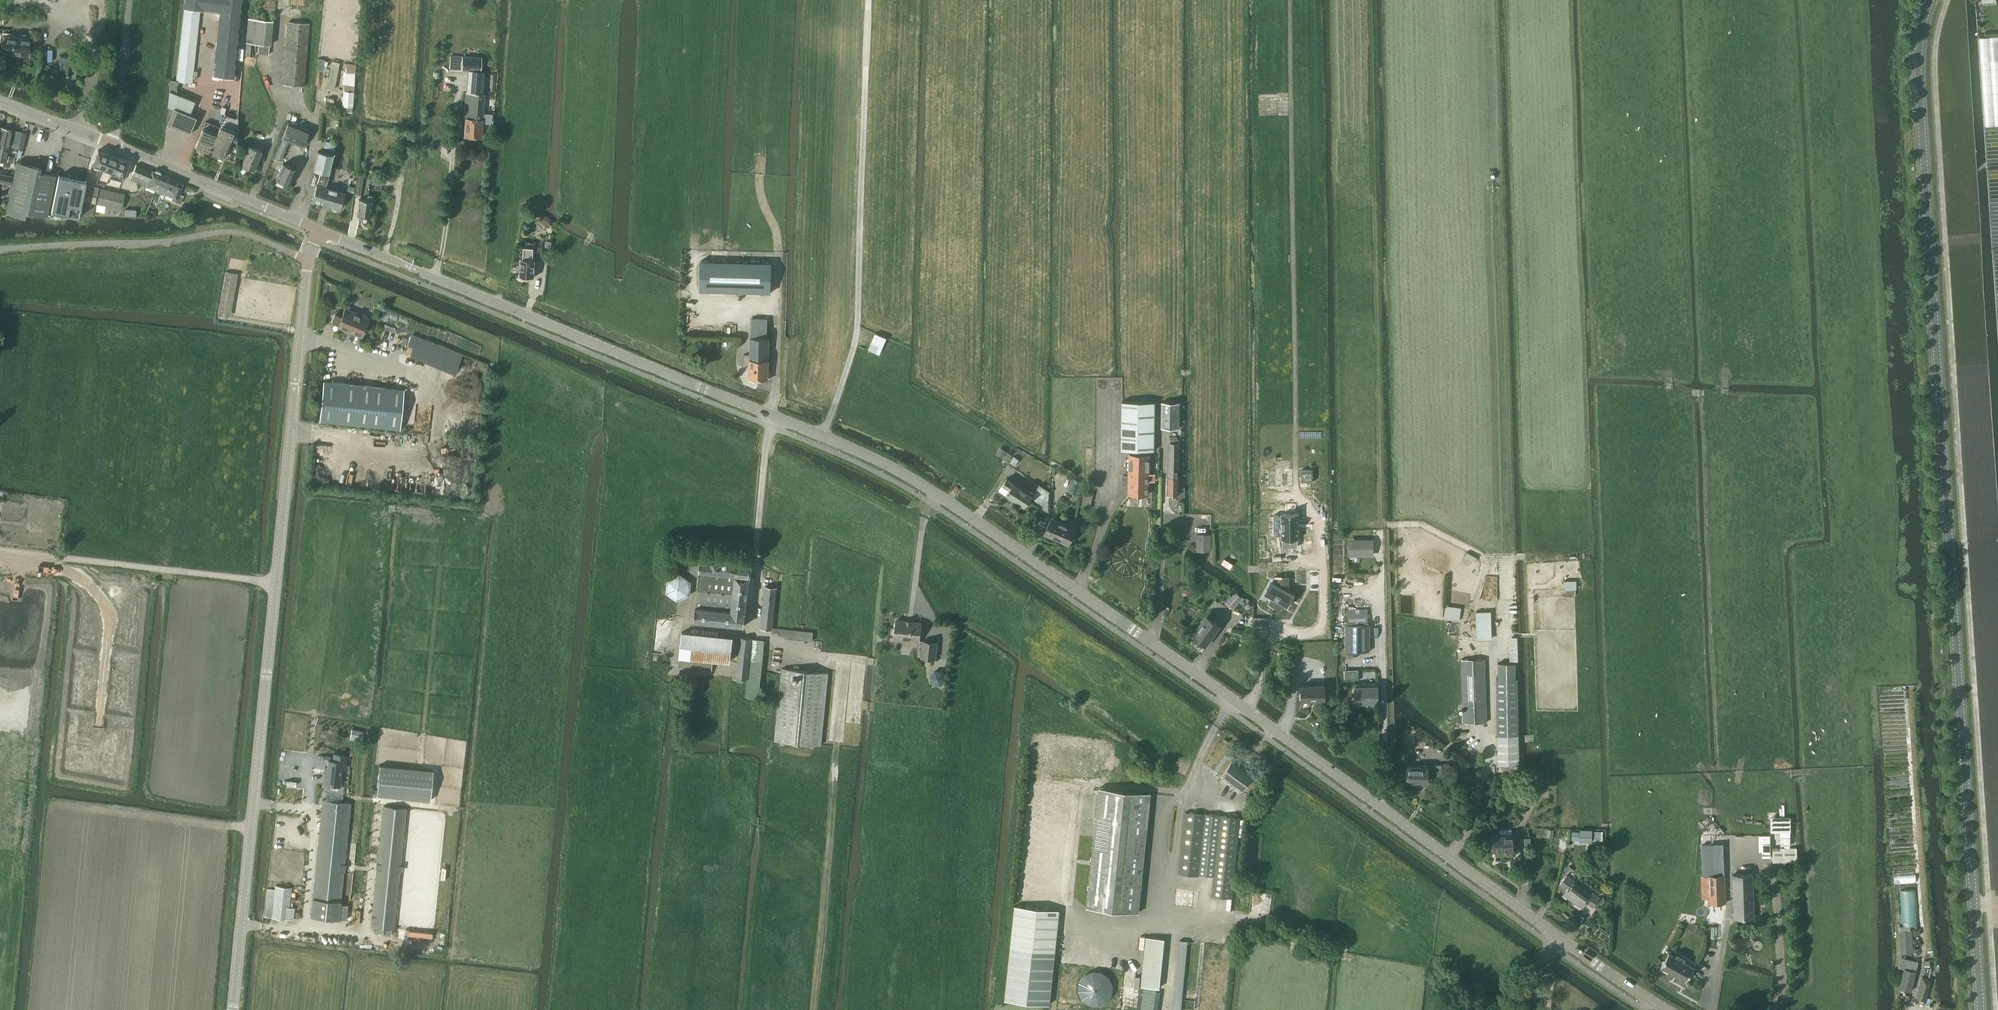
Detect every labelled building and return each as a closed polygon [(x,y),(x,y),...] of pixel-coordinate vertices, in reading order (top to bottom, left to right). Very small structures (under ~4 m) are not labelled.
[(204,9),(205,1),(221,3),(220,11),(213,75),(234,77),(242,0),(184,0),(183,7),(204,9)] [(184,8),(176,80),(178,80),(178,81),(192,82),(200,10),(184,8)] [(248,18),(246,42),(260,44),(270,44),(272,20),(248,18)] [(283,85),(303,86),(309,23),(288,21),(283,85)] [(5,36),(3,53),(28,55),(28,46),(29,38),(5,36)] [(57,81),(75,83),(77,57),(60,55),(57,81)] [(464,136),(481,137),(482,123),(490,124),(491,114),(483,114),(484,94),(482,94),(483,70),(480,70),(480,57),(462,56),(462,57),(451,57),(449,69),(469,70),(467,93),(466,93),(463,118),(465,118),(464,136)] [(1980,61),(1984,126),(1997,125),(1997,60),(1980,61)] [(327,89),(335,90),(340,63),(332,61),(327,89)] [(342,83),(354,84),(356,64),(344,63),(342,83)] [(173,109),(167,125),(189,134),(196,118),(196,117),(195,117),(189,114),(195,101),(176,94),(178,81),(178,80),(176,80),(170,80),(169,91),(167,106),(173,109)] [(219,127),(209,153),(223,158),(230,140),(236,142),(237,142),(238,125),(238,119),(237,119),(235,118),(225,114),(219,127)] [(195,147),(209,153),(219,127),(205,121),(195,147)] [(288,122),(282,139),(289,141),(302,147),(309,130),(288,122)] [(0,133),(0,143),(8,145),(12,129),(1,127),(0,133)] [(323,149),(333,151),(335,144),(324,141),(323,149)] [(5,160),(8,145),(0,143),(0,159),(5,160)] [(241,166),(254,171),(261,152),(249,146),(241,166)] [(99,149),(92,164),(104,169),(110,154),(99,149)] [(312,201),(320,203),(325,187),(326,187),(328,177),(333,155),(317,151),(313,171),(320,172),(312,201)] [(110,154),(104,169),(108,171),(111,172),(109,178),(121,181),(122,181),(130,163),(130,162),(114,156),(110,154)] [(38,171),(39,166),(17,161),(6,212),(25,216),(26,211),(47,216),(48,210),(56,174),(38,171)] [(130,179),(156,189),(162,174),(161,174),(160,171),(156,170),(154,171),(152,171),(136,164),(136,165),(130,179)] [(283,164),(276,179),(288,185),(295,169),(292,168),(286,165),(283,164)] [(10,184),(12,176),(0,173),(0,182),(10,184)] [(162,174),(156,189),(174,196),(172,201),(180,204),(183,196),(178,194),(183,183),(162,174)] [(357,174),(354,195),(361,196),(364,175),(357,174)] [(58,175),(51,211),(68,214),(70,205),(80,208),(86,181),(76,179),(68,177),(58,175)] [(325,187),(320,203),(333,207),(333,209),(337,210),(338,208),(340,209),(344,193),(326,187),(325,187)] [(97,204),(121,209),(124,193),(101,188),(97,204)] [(359,199),(357,215),(358,215),(359,216),(363,217),(364,216),(370,217),(372,201),(372,195),(367,195),(367,200),(359,199)] [(520,276),(521,276),(522,278),(526,278),(527,277),(534,277),(535,259),(533,259),(534,248),(525,247),(524,258),(521,258),(521,260),(519,263),(519,266),(521,270),(520,276)] [(771,262),(728,261),(725,261),(721,261),(718,261),(701,261),(700,291),(770,292),(770,281),(771,262)] [(226,271),(222,290),(229,291),(232,272),(226,271)] [(330,325),(344,331),(353,334),(360,337),(361,334),(368,318),(367,317),(367,315),(363,313),(361,315),(345,308),(342,316),(334,313),(330,325)] [(749,380),(768,381),(769,339),(766,339),(767,320),(751,320),(750,338),(750,339),(749,380)] [(868,349),(879,353),(885,337),(875,333),(868,349)] [(319,421),(400,429),(404,389),(323,381),(319,421)] [(1160,427),(1178,428),(1179,402),(1161,401),(1160,427)] [(1121,450),(1154,451),(1154,402),(1122,402),(1121,450)] [(1169,437),(1168,478),(1168,495),(1170,495),(1171,497),(1175,497),(1176,495),(1178,495),(1178,478),(1179,444),(1179,439),(1177,439),(1177,437),(1169,437)] [(996,454),(1002,458),(1006,451),(1000,447),(996,454)] [(1123,475),(1123,486),(1129,486),(1129,494),(1149,495),(1149,481),(1155,481),(1155,474),(1149,474),(1149,455),(1129,454),(1129,475),(1123,475)] [(1067,491),(1080,496),(1083,484),(1073,478),(1067,491)] [(1006,479),(998,490),(1024,507),(1032,496),(1006,479)] [(1029,501),(1048,513),(1051,493),(1040,485),(1029,501)] [(1079,507),(1089,509),(1093,492),(1083,489),(1079,507)] [(1281,515),(1273,515),(1273,532),(1273,535),(1281,535),(1281,538),(1281,539),(1282,539),(1282,547),(1297,547),(1297,538),(1299,538),(1299,537),(1298,537),(1298,529),(1299,529),(1299,522),(1298,522),(1298,514),(1298,513),(1294,513),(1281,514),(1281,515)] [(1046,533),(1067,543),(1074,528),(1072,527),(1074,523),(1067,519),(1065,524),(1052,518),(1046,533)] [(1198,550),(1210,550),(1210,534),(1198,534),(1198,550)] [(1353,543),(1350,543),(1349,555),(1371,555),(1372,543),(1368,543),(1368,540),(1353,540),(1353,543)] [(699,571),(695,607),(694,621),(744,626),(744,625),(745,614),(745,612),(747,586),(748,586),(749,576),(749,567),(740,566),(740,561),(710,558),(710,563),(700,562),(699,571)] [(1270,580),(1263,592),(1271,597),(1268,603),(1267,603),(1280,611),(1283,604),(1287,606),(1294,594),(1289,590),(1289,576),(1274,576),(1274,577),(1275,577),(1275,582),(1270,580)] [(761,628),(772,629),(776,589),(765,588),(761,628)] [(1224,603),(1232,609),(1239,601),(1231,595),(1224,603)] [(1476,641),(1490,640),(1490,612),(1476,613),(1476,641)] [(1207,617),(1193,638),(1204,645),(1206,647),(1208,645),(1213,637),(1220,626),(1218,624),(1207,617)] [(1254,617),(1253,625),(1266,625),(1266,618),(1254,617)] [(895,638),(920,641),(922,623),(897,620),(895,638)] [(1345,651),(1369,651),(1369,625),(1345,625),(1345,651)] [(679,666),(712,670),(713,660),(730,662),(733,637),(682,632),(679,666)] [(736,678),(747,679),(751,639),(740,638),(736,678)] [(747,698),(758,699),(765,641),(754,640),(749,680),(747,698)] [(922,657),(936,658),(937,643),(923,641),(922,657)] [(1461,660),(1464,724),(1487,723),(1484,659),(1461,660)] [(1514,679),(1514,663),(1498,663),(1498,679),(1496,679),(1497,764),(1518,764),(1516,679),(1514,679)] [(775,740),(821,745),(828,673),(782,669),(775,740)] [(945,678),(942,671),(934,670),(930,676),(933,683),(940,684),(945,678)] [(1378,702),(1378,681),(1377,681),(1377,683),(1355,684),(1355,682),(1354,682),(1355,703),(1378,702)] [(1301,685),(1302,702),(1322,702),(1322,685),(1301,685)] [(352,729),(350,739),(361,742),(364,732),(352,729)] [(323,785),(340,787),(342,769),(345,769),(346,756),(334,755),(333,761),(328,761),(327,775),(324,775),(323,785)] [(1222,776),(1242,791),(1252,777),(1232,762),(1222,776)] [(1407,784),(1427,784),(1427,777),(1442,777),(1442,765),(1427,765),(1427,767),(1407,767),(1407,784)] [(376,796),(430,801),(433,771),(379,766),(376,796)] [(1087,907),(1138,913),(1151,793),(1099,788),(1087,907)] [(322,805),(310,916),(339,919),(339,918),(340,904),(350,804),(322,801),(322,805)] [(378,929),(377,934),(383,934),(384,929),(394,930),(406,809),(383,807),(371,928),(378,929)] [(1211,896),(1232,898),(1240,818),(1220,816),(1205,815),(1185,813),(1178,874),(1213,877),(1211,896)] [(1580,839),(1579,842),(1592,842),(1592,838),(1592,837),(1592,831),(1592,829),(1580,829),(1580,831),(1580,839)] [(1491,836),(1492,852),(1513,852),(1513,835),(1491,836)] [(1708,876),(1709,903),(1725,902),(1724,875),(1723,843),(1703,844),(1704,876),(1708,876)] [(1762,844),(1762,857),(1770,857),(1770,844),(1762,844)] [(1786,848),(1772,848),(1772,861),(1796,861),(1796,848),(1790,848),(1786,848)] [(1733,875),(1734,918),(1745,918),(1754,917),(1753,875),(1733,875)] [(1573,884),(1575,882),(1568,876),(1560,887),(1565,891),(1562,895),(1581,908),(1585,902),(1592,907),(1599,897),(1592,892),(1590,895),(1573,884)] [(267,889),(264,916),(293,920),(294,908),(289,907),(291,887),(275,886),(275,890),(267,889)] [(340,904),(339,918),(346,919),(348,905),(340,904)] [(1009,957),(1004,1000),(1049,1004),(1053,962),(1059,910),(1014,905),(1009,957)] [(1909,925),(1899,926),(1899,931),(1900,953),(1912,953),(1912,930),(1910,930),(1909,925)] [(1695,934),(1701,937),(1704,932),(1698,928),(1695,934)] [(1140,986),(1159,988),(1164,938),(1145,936),(1140,986)] [(1187,941),(1179,940),(1172,1009),(1181,1009),(1187,941)] [(1660,969),(1686,982),(1694,967),(1668,953),(1660,969)] [(1898,988),(1910,991),(1918,962),(1900,958),(1898,967),(1903,969),(1898,988)] [(1093,971),(1085,975),(1080,982),(1079,990),(1082,998),(1089,1003),(1098,1004),(1106,1001),(1111,994),(1112,985),(1108,977),(1101,972),(1093,971)] [(1916,997),(1925,1000),(1931,979),(1922,976),(1916,997)] [(1136,1009),(1158,1009),(1160,992),(1156,991),(1156,989),(1143,987),(1139,987),(1136,1009)]
